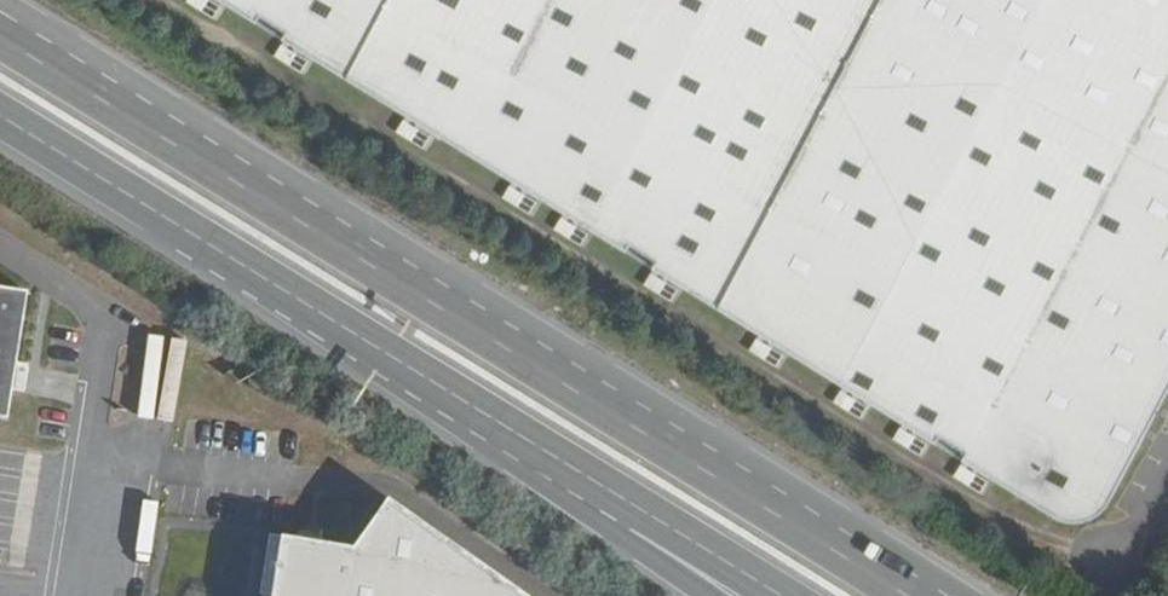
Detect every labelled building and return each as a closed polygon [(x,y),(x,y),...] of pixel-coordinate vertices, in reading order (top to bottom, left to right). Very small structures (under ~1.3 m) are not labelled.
[(239,24),(244,17),(269,32),(265,39),(339,85),(605,251),(610,245),(633,259),(630,266),(914,442),(919,436),(943,450),(939,457),(1030,515),(1038,519),(1051,522),(1062,520),(1075,513),(1083,506),(1167,347),(1167,0),(201,0),(239,24)] [(0,445),(21,316),(0,313),(0,445)] [(263,595),(498,595),(373,508),(353,537),(266,523),(255,591),(263,592),(263,595)]
